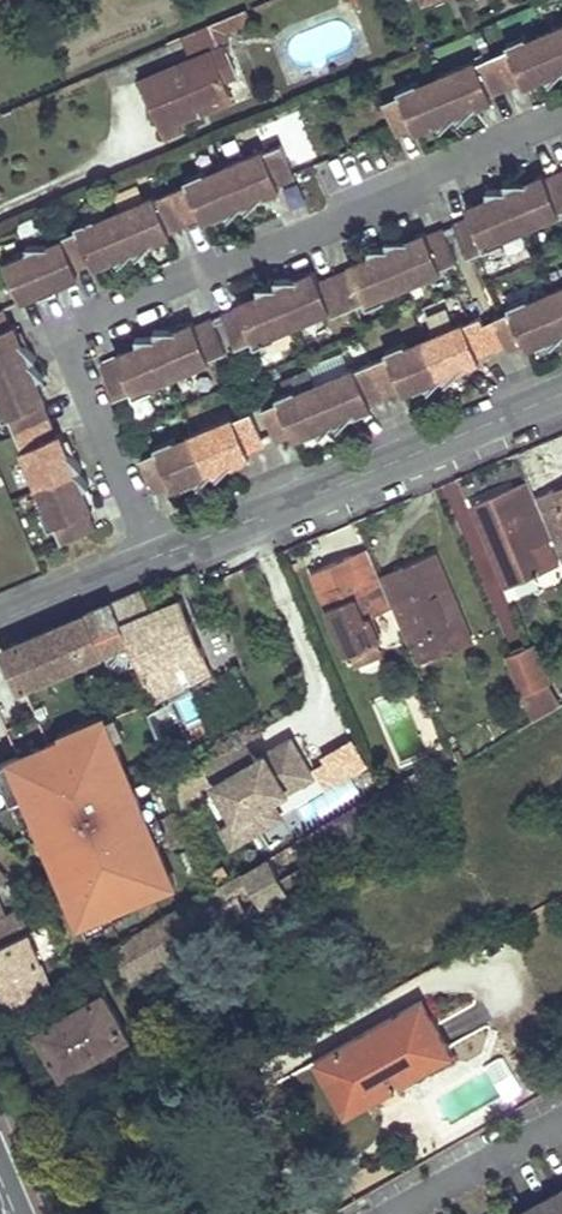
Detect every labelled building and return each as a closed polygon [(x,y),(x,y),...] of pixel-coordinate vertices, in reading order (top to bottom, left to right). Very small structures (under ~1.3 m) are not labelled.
[(496,48),(498,51),(464,65),(463,61),(386,94),(388,97),(370,104),(386,143),(404,136),(405,139),(483,108),(481,104),(514,90),(516,93),(561,74),(561,20),(496,48)] [(185,31),(190,51),(227,42),(223,23),(185,31)] [(236,73),(224,43),(213,48),(226,77),(236,73)] [(226,77),(213,48),(139,78),(153,112),(228,82),(226,77)] [(231,91),(228,82),(153,112),(163,135),(182,127),(180,120),(196,114),(193,106),(231,91)] [(234,99),(231,91),(193,106),(196,114),(234,99)] [(286,185),(270,147),(251,155),(249,149),(174,181),(177,186),(142,201),(140,196),(65,227),(67,232),(49,240),(50,242),(4,261),(21,300),(67,281),(66,279),(83,271),(84,274),(160,242),(159,239),(193,225),(194,228),(269,196),(268,193),(286,185)] [(546,179),(545,176),(468,208),(472,218),(457,225),(471,259),(487,252),(486,251),(561,219),(560,215),(561,214),(561,172),(546,179)] [(461,264),(447,229),(429,237),(427,232),(353,263),(355,268),(322,282),(317,272),(239,304),(240,307),(225,313),(240,352),(256,346),(258,348),(336,315),(337,317),(369,303),(370,306),(451,272),(449,269),(461,264)] [(510,309),(511,311),(495,318),(509,353),(525,346),(527,351),(561,336),(561,287),(510,309)] [(3,308),(0,309),(0,413),(1,416),(5,415),(19,448),(16,450),(48,527),(52,525),(58,541),(97,526),(90,509),(93,508),(61,431),(57,433),(43,400),(47,398),(15,321),(10,323),(3,308)] [(499,352),(483,315),(464,323),(462,319),(389,350),(390,353),(356,367),(354,364),(278,396),(279,398),(262,405),(278,443),(294,436),(296,440),(373,408),(371,404),(405,390),(407,394),(481,363),(479,360),(499,352)] [(229,358),(213,319),(197,325),(196,323),(118,356),(119,358),(102,366),(117,404),(135,397),(136,400),(214,367),(213,364),(229,358)] [(267,448),(251,410),(234,417),(232,414),(156,446),(157,450),(140,456),(156,495),(173,488),(175,491),(251,458),(250,455),(267,448)] [(538,493),(531,477),(474,501),(509,584),(543,570),(534,546),(556,537),(538,493)] [(559,493),(557,486),(538,493),(556,537),(561,552),(561,492),(559,493)] [(382,574),(371,546),(316,569),(348,650),(384,637),(374,612),(395,604),(382,574)] [(438,551),(382,574),(395,604),(420,664),(475,642),(438,551)] [(155,609),(145,588),(117,600),(117,598),(114,599),(132,642),(134,642),(139,652),(197,629),(184,597),(155,609)] [(114,599),(7,643),(26,687),(132,642),(114,599)] [(215,670),(197,629),(139,652),(137,653),(157,698),(215,670)] [(533,639),(505,650),(521,689),(549,678),(533,639)] [(258,703),(238,663),(149,708),(169,750),(258,703)] [(533,718),(561,702),(549,678),(521,689),(533,718)] [(105,713),(60,732),(63,737),(0,764),(0,780),(4,779),(13,801),(16,800),(27,795),(34,812),(36,818),(45,839),(81,923),(87,921),(134,901),(177,883),(159,841),(142,801),(116,738),(108,719),(105,713)] [(119,714),(108,719),(116,738),(127,733),(119,714)] [(246,736),(177,776),(186,809),(218,791),(235,821),(224,827),(233,843),(283,814),(275,799),(317,776),(294,736),(258,757),(246,736)] [(13,801),(4,779),(0,780),(0,797),(3,805),(13,801)] [(397,797),(391,785),(271,856),(287,884),(312,869),(302,852),(397,797)] [(34,812),(27,795),(16,800),(23,817),(34,812)] [(153,797),(142,801),(159,841),(169,837),(153,797)] [(41,841),(45,839),(36,818),(25,823),(28,830),(41,841)] [(287,884),(271,856),(200,897),(217,928),(288,887),(287,884)] [(217,928),(200,897),(178,910),(195,941),(217,928)] [(134,901),(87,921),(92,933),(137,907),(134,901)] [(9,1010),(52,984),(20,909),(5,915),(0,902),(0,987),(9,1010)] [(195,941),(178,910),(104,954),(121,983),(195,941)] [(131,1034),(105,991),(37,1029),(62,1074),(131,1034)] [(450,1046),(423,999),(328,1053),(354,1100),(381,1086),(375,1077),(385,1070),(396,1088),(418,1075),(415,1069),(435,1058),(434,1055),(450,1046)] [(454,1055),(450,1046),(434,1055),(435,1058),(415,1069),(418,1075),(454,1055)] [(396,1088),(385,1070),(375,1077),(381,1086),(354,1100),(328,1053),(315,1060),(347,1116),(396,1088)] [(521,1213),(561,1213),(561,1192),(521,1213)]
